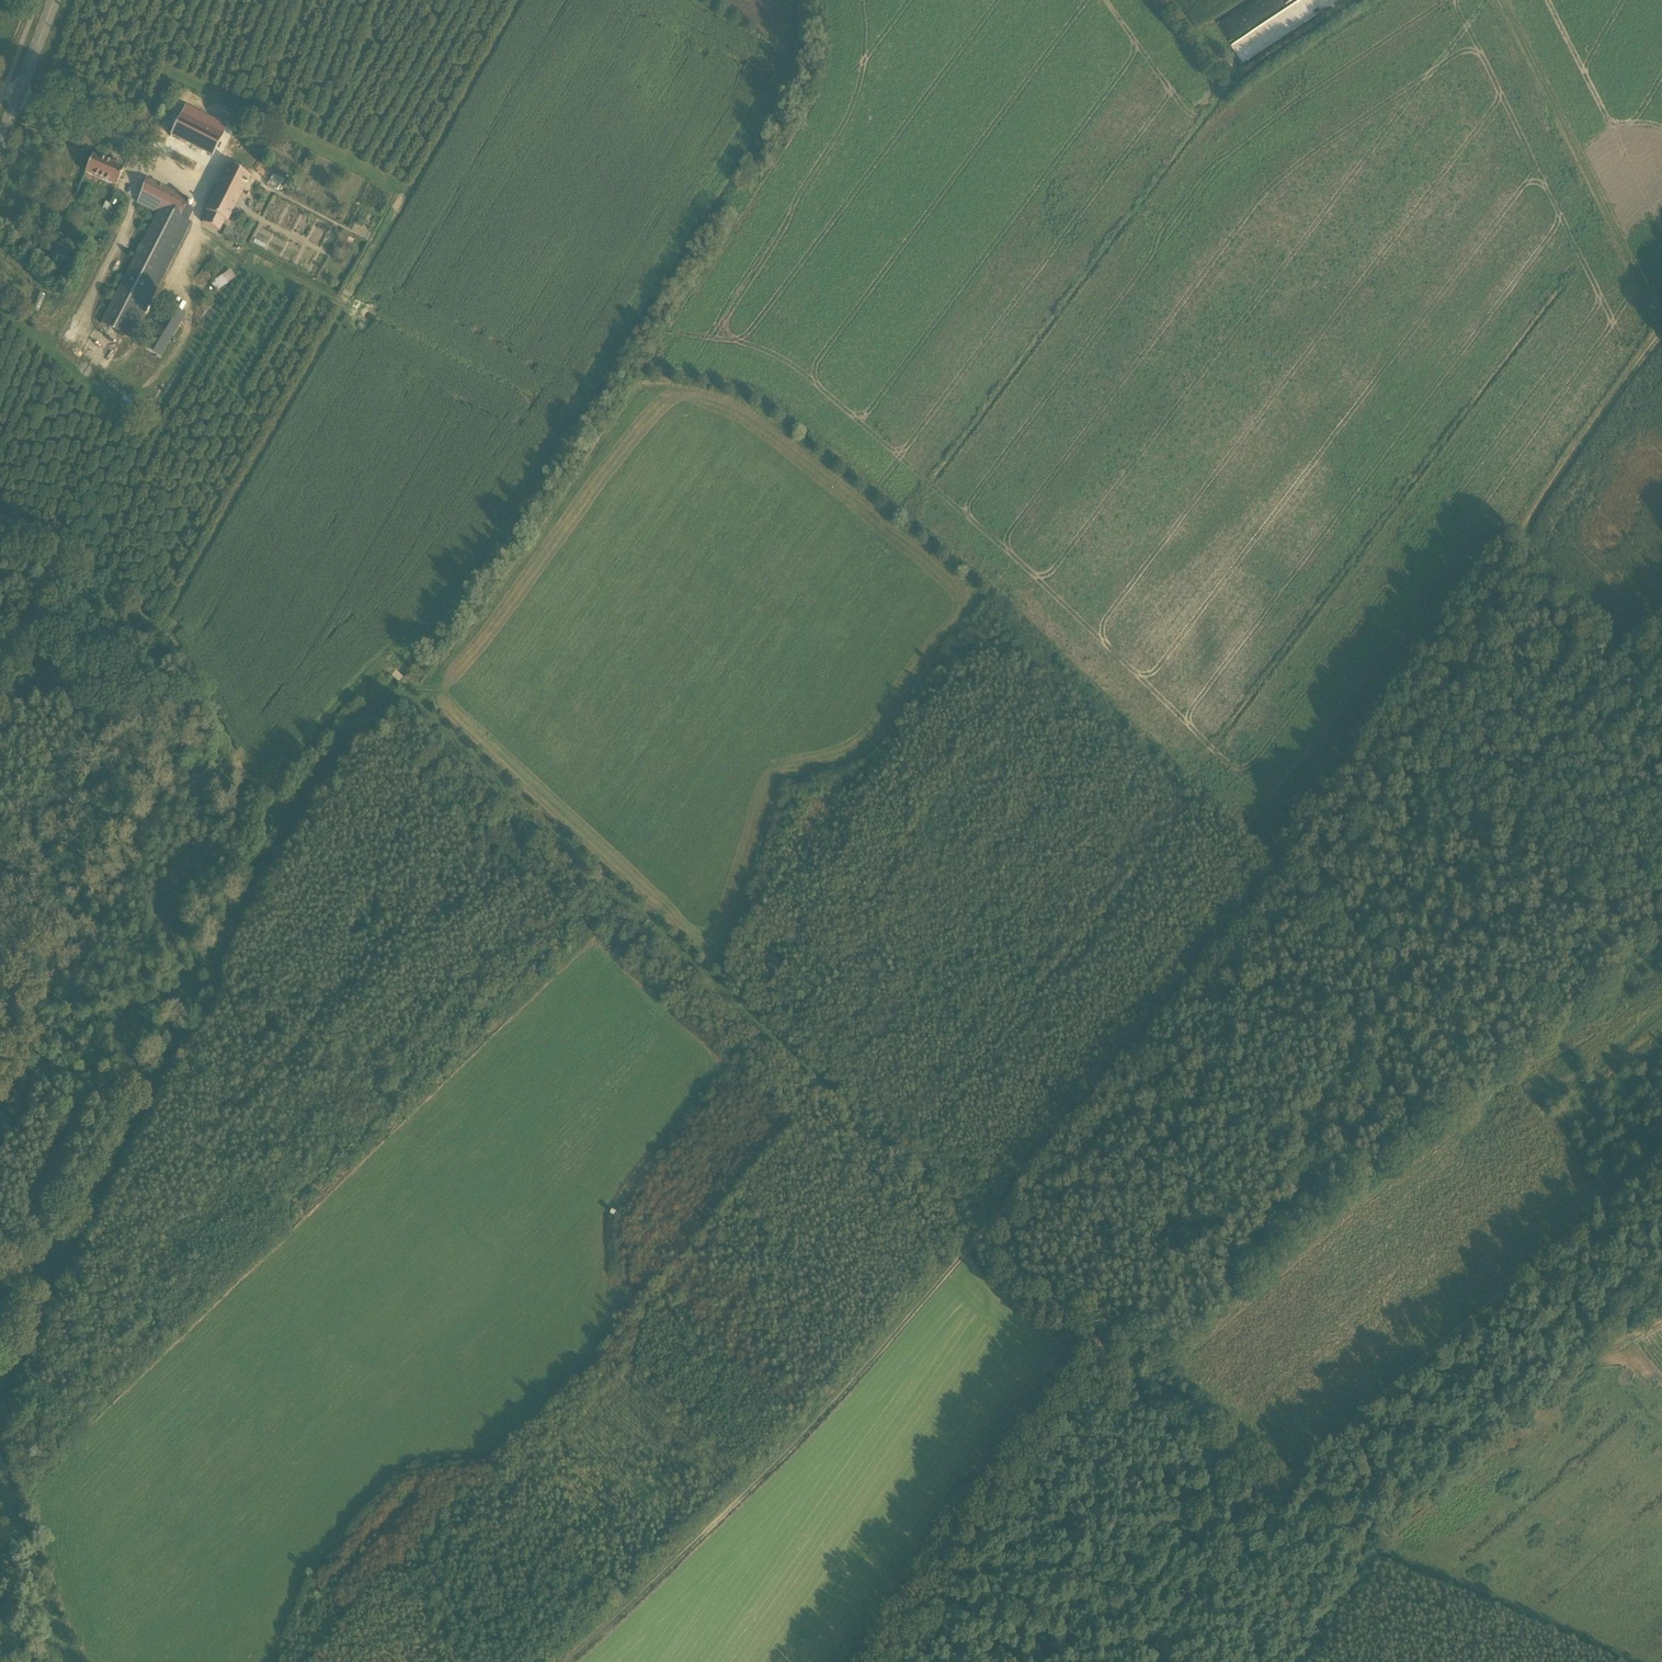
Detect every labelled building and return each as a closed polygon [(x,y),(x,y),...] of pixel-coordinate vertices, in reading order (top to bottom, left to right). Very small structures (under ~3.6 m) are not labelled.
[(1217,19),(1230,43),(1231,42),(1242,61),(1307,25),(1294,1),(1296,0),(1252,0),(1217,19)] [(171,108),(161,129),(205,148),(214,126),(171,108)] [(250,121),(239,116),(235,124),(247,129),(250,121)] [(116,186),(119,179),(124,169),(93,155),(85,172),(116,186)] [(208,212),(202,223),(219,231),(225,221),(227,222),(250,177),(228,165),(205,211),(208,212)] [(266,187),(280,193),(286,179),(272,173),(266,187)] [(194,210),(186,206),(189,200),(146,178),(137,203),(156,213),(100,323),(124,335),(184,218),(188,221),(194,210)] [(84,196),(88,183),(82,182),(79,194),(84,196)] [(341,251),(348,254),(354,240),(347,237),(341,251)] [(216,292),(228,284),(222,276),(211,284),(216,292)] [(188,306),(176,299),(147,351),(159,357),(188,306)]
